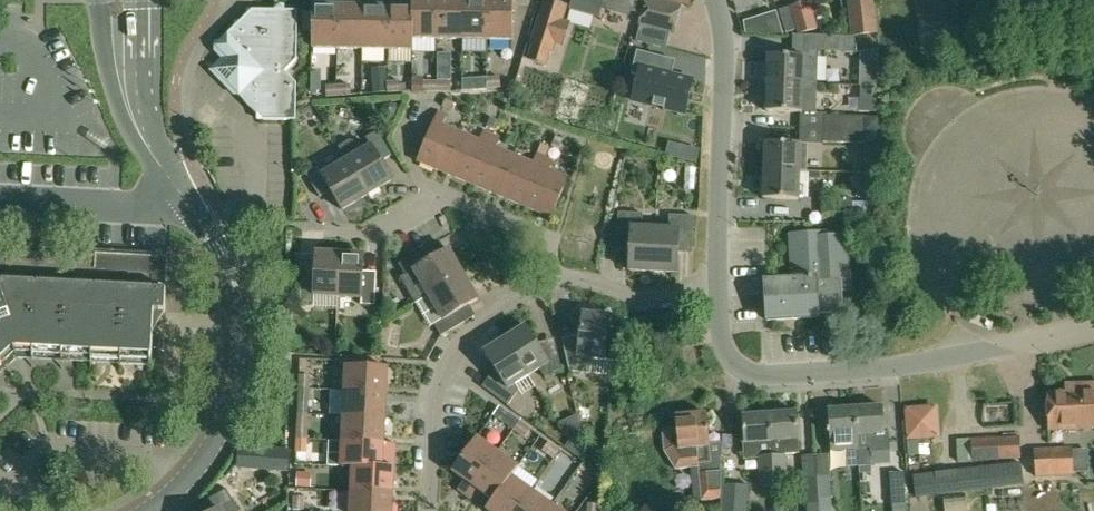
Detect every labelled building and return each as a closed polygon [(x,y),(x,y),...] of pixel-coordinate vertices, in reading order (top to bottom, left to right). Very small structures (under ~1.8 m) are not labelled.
[(412,49),(413,0),(412,0),(412,7),(388,7),(388,49),(412,49)] [(437,39),(438,0),(413,0),(412,49),(413,49),(413,38),(437,39)] [(462,39),(463,0),(438,0),(437,39),(462,39)] [(487,40),(488,0),(463,0),(462,39),(487,40)] [(487,40),(512,40),(513,0),(488,0),(487,40)] [(571,22),(562,19),(566,6),(545,0),(534,39),(532,46),(528,59),(547,64),(550,52),(553,52),(556,44),(563,46),(571,22)] [(632,0),(582,0),(628,14),(632,0)] [(681,6),(657,0),(645,0),(639,25),(674,33),(681,6)] [(874,7),(873,0),(867,0),(851,2),(848,2),(851,36),(854,36),(861,35),(876,34),(874,7)] [(917,6),(920,26),(921,32),(961,26),(957,0),(916,0),(917,6)] [(797,28),(798,32),(817,26),(809,1),(779,10),(786,31),(797,28)] [(313,6),(312,48),(338,48),(339,6),(313,6)] [(338,48),(363,49),(364,7),(339,6),(338,48)] [(750,10),(751,14),(753,27),(753,33),(781,29),(777,6),(750,10)] [(813,10),(820,35),(835,30),(828,6),(813,10)] [(363,49),(388,49),(388,7),(364,7),(363,49)] [(297,11),(273,11),(248,10),(248,15),(241,22),(236,21),(236,26),(219,42),(214,42),(214,52),(220,52),(228,60),(227,83),(258,114),(258,119),(290,119),(296,83),(284,71),(296,60),(297,11)] [(854,36),(826,36),(826,51),(856,52),(854,37),(854,36)] [(637,51),(631,74),(639,75),(633,100),(685,113),(693,80),(664,73),(667,58),(637,51)] [(767,55),(767,82),(802,83),(803,71),(810,70),(811,51),(804,51),(804,52),(803,56),(767,55)] [(450,74),(449,53),(437,53),(438,74),(450,74)] [(372,78),(373,93),(387,92),(387,77),(372,78)] [(412,77),(412,92),(424,92),(424,91),(424,81),(424,77),(412,77)] [(474,89),(484,88),(487,88),(487,77),(474,78),(474,89)] [(487,88),(501,87),(501,77),(487,77),(487,88)] [(388,92),(402,92),(401,81),(387,82),(388,92)] [(424,92),(438,92),(438,81),(424,81),(424,91),(424,92)] [(452,81),(442,81),(438,81),(438,92),(452,92),(452,81)] [(809,84),(802,83),(767,82),(766,111),(801,112),(801,101),(809,101),(809,84)] [(351,84),(337,85),(338,96),(352,95),(351,84)] [(324,86),(325,98),(338,96),(337,85),(324,86)] [(443,105),(452,109),(455,103),(446,99),(443,105)] [(438,111),(417,161),(445,173),(462,132),(443,125),(447,115),(438,111)] [(800,115),(799,127),(799,128),(865,130),(864,117),(824,115),(824,113),(800,113),(800,115)] [(498,120),(490,117),(487,126),(494,129),(498,120)] [(823,142),(866,143),(865,130),(799,128),(799,129),(799,140),(799,144),(823,144),(823,142)] [(445,173),(471,184),(492,134),(484,130),(480,140),(462,132),(445,173)] [(365,138),(371,146),(347,161),(367,195),(392,180),(381,161),(392,155),(378,131),(365,138)] [(546,133),(542,143),(551,146),(555,136),(546,133)] [(471,184),(497,195),(514,155),(496,147),(500,137),(492,134),(471,184)] [(559,149),(564,139),(556,136),(552,146),(559,149)] [(765,143),(764,170),(800,171),(806,171),(807,145),(765,143)] [(689,146),(687,160),(696,163),(700,149),(689,146)] [(497,195),(524,206),(545,156),(537,153),(533,163),(514,155),(497,195)] [(554,160),(545,156),(524,206),(551,217),(568,177),(550,169),(554,160)] [(320,197),(331,191),(342,210),(367,195),(347,161),(322,175),(321,176),(316,167),(306,173),(320,197)] [(764,174),(764,178),(763,198),(803,200),(804,186),(799,186),(799,171),(806,172),(806,171),(800,171),(764,170),(764,174)] [(821,212),(853,212),(852,198),(821,199),(821,212)] [(616,249),(630,250),(629,270),(653,271),(655,229),(642,228),(643,213),(618,212),(616,249)] [(669,215),(669,229),(655,229),(653,271),(677,273),(678,252),(692,253),(693,216),(669,215)] [(792,279),(767,280),(765,281),(767,321),(819,318),(818,313),(843,312),(841,278),(848,278),(845,236),(819,237),(819,234),(790,235),(792,279)] [(398,264),(405,275),(401,278),(415,302),(463,274),(448,249),(429,261),(422,250),(398,264)] [(313,302),(314,295),(338,297),(340,254),(316,252),(316,255),(302,254),(300,301),(313,302)] [(16,354),(151,361),(154,310),(165,311),(166,291),(168,258),(96,253),(95,269),(0,263),(0,368),(16,354)] [(377,272),(363,271),(364,255),(340,254),(338,297),(361,298),(361,304),(375,305),(377,272)] [(459,311),(478,299),(463,274),(415,302),(416,303),(429,295),(443,319),(434,324),(441,336),(465,322),(459,311)] [(590,373),(592,358),(604,360),(609,317),(583,314),(580,333),(562,339),(569,372),(590,373)] [(554,338),(536,343),(526,327),(505,339),(528,375),(539,368),(545,377),(553,373),(560,370),(554,338)] [(659,349),(658,332),(625,334),(625,350),(659,349)] [(518,389),(514,383),(528,375),(505,339),(485,352),(495,368),(483,386),(507,405),(518,389)] [(346,366),(345,391),(387,394),(388,368),(346,366)] [(299,375),(298,388),(308,389),(309,375),(299,375)] [(1091,427),(1093,427),(1093,384),(1076,385),(1076,391),(1047,392),(1048,430),(1092,428),(1091,427)] [(298,388),(298,402),(308,402),(308,389),(298,388)] [(345,391),(343,416),(385,418),(387,394),(345,391)] [(883,406),(861,407),(855,408),(857,435),(859,466),(860,473),(872,472),(870,448),(871,448),(870,435),(885,434),(883,406)] [(847,467),(859,466),(857,435),(855,408),(828,410),(830,451),(845,450),(847,467)] [(514,430),(521,420),(509,412),(503,422),(514,430)] [(797,412),(769,414),(774,486),(786,485),(785,454),(798,453),(798,439),(797,412)] [(675,469),(698,467),(700,501),(719,499),(720,473),(719,473),(719,461),(709,462),(708,448),(709,448),(706,414),(676,416),(676,428),(662,429),(664,451),(675,469)] [(742,415),(743,443),(744,458),(758,457),(760,487),(774,486),(769,414),(742,415)] [(343,416),(342,441),(384,443),(385,418),(343,416)] [(521,420),(514,430),(525,438),(532,428),(521,420)] [(297,438),(308,439),(308,426),(297,425),(297,438)] [(477,437),(452,471),(465,480),(458,489),(466,495),(498,452),(477,437)] [(308,439),(297,438),(296,452),(308,452),(308,439)] [(587,465),(573,442),(570,438),(564,447),(587,465)] [(573,442),(587,465),(581,438),(573,442)] [(915,456),(940,455),(939,438),(915,439),(915,456)] [(341,466),(352,467),(352,466),(394,468),(396,443),(384,443),(342,441),(341,466)] [(560,449),(549,441),(542,450),(554,458),(560,449)] [(1072,475),(1072,470),(1071,448),(1034,449),(1035,476),(1072,475)] [(481,492),(492,500),(493,500),(511,475),(511,476),(518,467),(498,452),(466,495),(475,501),(481,492)] [(829,454),(815,455),(819,510),(831,510),(830,477),(831,477),(829,454)] [(802,456),(804,479),(807,510),(819,510),(815,455),(802,456)] [(1021,463),(914,476),(916,497),(1023,484),(1021,463)] [(352,467),(351,490),(393,493),(394,468),(352,466),(352,467)] [(296,486),(312,487),(313,473),(297,472),(296,486)] [(892,505),(905,504),(903,472),(890,473),(892,505)] [(493,500),(492,500),(485,509),(488,510),(516,510),(531,490),(511,476),(511,475),(493,500)] [(750,485),(722,484),(721,510),(749,510),(750,485)] [(200,510),(240,510),(226,488),(197,505),(200,510)] [(393,493),(351,490),(350,510),(392,510),(393,493)] [(552,505),(531,490),(516,510),(547,510),(552,505)] [(293,510),(304,510),(304,499),(294,498),(293,510)] [(588,510),(599,510),(599,503),(588,503),(588,510)]
